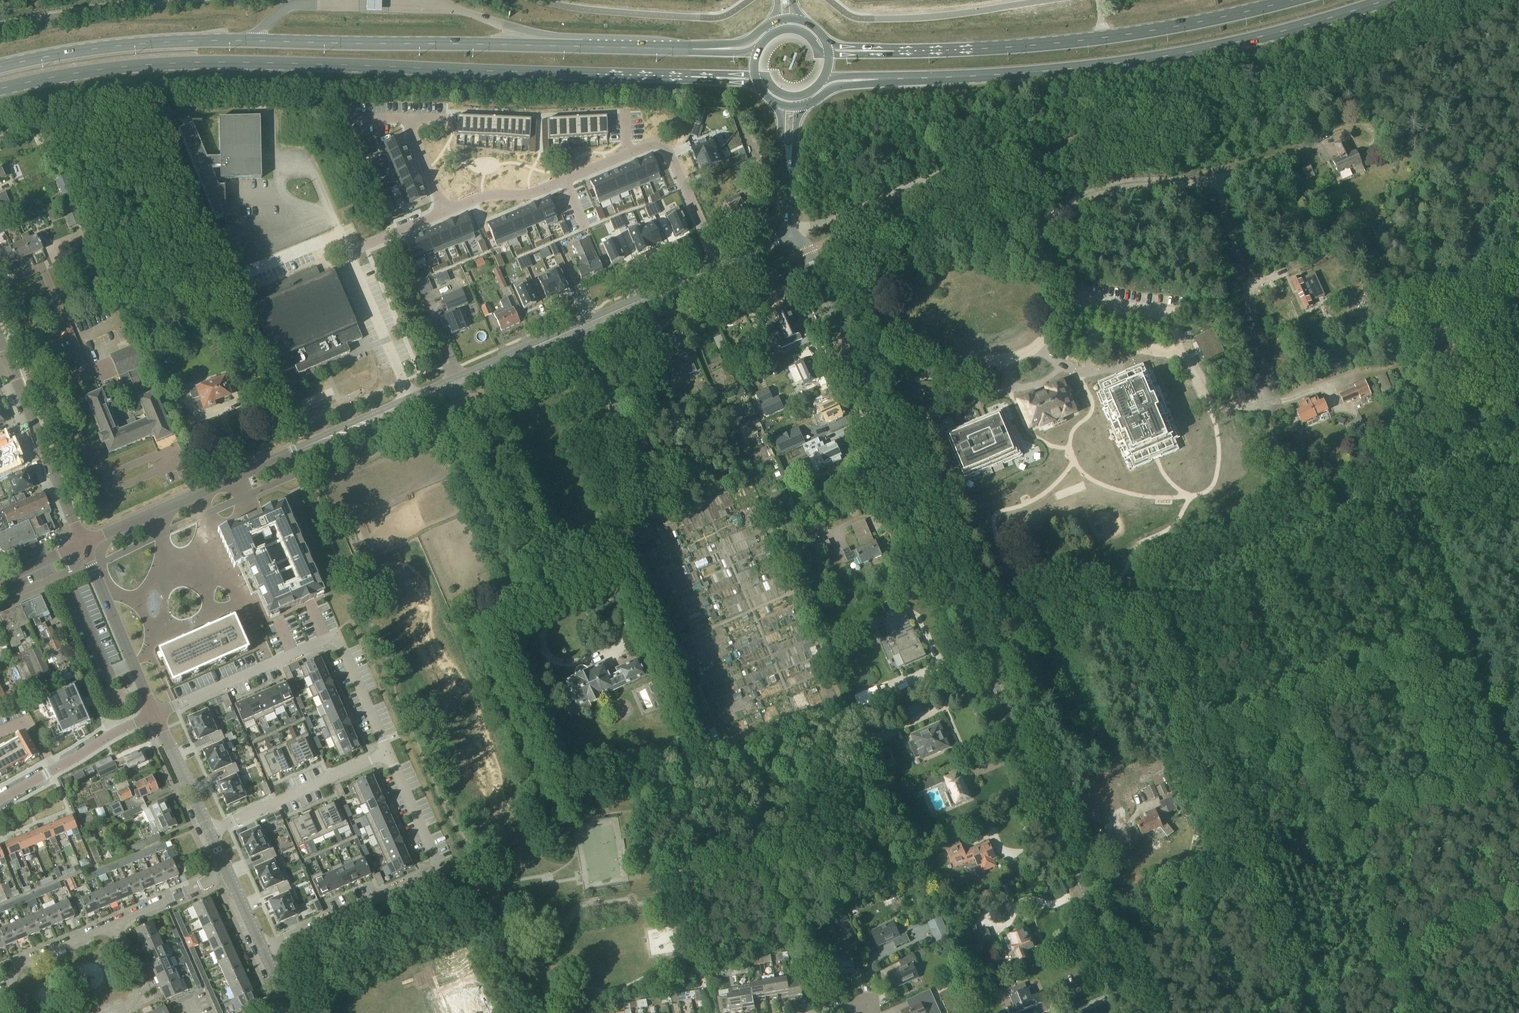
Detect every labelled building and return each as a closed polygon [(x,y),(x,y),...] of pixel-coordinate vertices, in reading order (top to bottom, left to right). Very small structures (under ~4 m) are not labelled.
[(47,116),(35,118),(40,129),(41,132),(51,128),(47,116)] [(457,116),(457,136),(464,136),(465,117),(458,117),(458,116),(457,116)] [(606,117),(596,118),(597,137),(607,136),(606,116),(605,116),(606,117)] [(181,122),(183,128),(178,130),(215,221),(223,218),(223,217),(229,215),(226,206),(225,207),(224,187),(223,187),(218,187),(210,168),(219,168),(220,180),(261,179),(259,118),(218,119),(219,158),(206,159),(192,125),(190,125),(190,124),(188,120),(181,122)] [(472,118),(471,137),(479,137),(479,118),(472,118)] [(586,118),(577,119),(578,138),(587,137),(586,118)] [(596,118),(586,118),(587,137),(597,137),(596,118)] [(522,139),(522,145),(529,145),(529,144),(529,141),(529,139),(529,137),(530,134),(530,129),(530,125),(530,121),(530,119),(530,120),(522,120),(522,139)] [(548,119),(548,129),(548,133),(548,137),(549,139),(559,139),(558,120),(548,120),(548,119)] [(567,119),(558,120),(559,139),(568,138),(567,119)] [(577,119),(567,119),(568,138),(578,138),(577,119)] [(695,124),(691,136),(697,137),(700,126),(695,124)] [(50,129),(41,133),(45,144),(54,140),(55,140),(51,129),(50,129)] [(401,137),(379,146),(384,157),(388,155),(406,147),(401,137)] [(716,138),(692,149),(697,160),(698,160),(722,149),(716,138)] [(1346,141),(1336,145),(1335,146),(1341,158),(1333,162),(1339,173),(1355,166),(1356,167),(1362,164),(1357,151),(1351,154),(1346,141)] [(370,143),(358,148),(361,153),(372,149),(370,143)] [(60,155),(58,150),(57,147),(51,150),(55,157),(60,155)] [(406,147),(388,155),(392,164),(392,165),(410,157),(406,147)] [(722,149),(698,160),(703,171),(727,160),(722,149)] [(740,156),(729,161),(731,166),(742,161),(740,156)] [(392,164),(388,166),(392,177),(396,175),(414,167),(410,157),(392,165),(392,164)] [(651,157),(640,161),(649,183),(660,179),(651,157)] [(640,161),(630,166),(639,188),(649,183),(640,161)] [(744,162),(732,167),(738,184),(733,186),(736,193),(754,185),(744,162)] [(1313,171),(1310,165),(1302,168),(1304,175),(1313,171)] [(12,175),(8,166),(0,169),(0,180),(12,175)] [(630,166),(620,170),(629,192),(639,188),(630,166)] [(414,167),(396,175),(400,184),(400,185),(418,177),(414,167)] [(620,170),(610,174),(619,196),(629,192),(620,170)] [(610,174),(600,178),(610,200),(619,196),(610,174)] [(63,198),(74,193),(67,176),(56,180),(63,198)] [(400,184),(396,186),(400,196),(422,187),(418,177),(400,185),(400,184)] [(600,178),(590,182),(599,204),(610,200),(600,178)] [(422,187),(400,196),(405,207),(427,198),(422,187)] [(6,216),(2,208),(9,205),(4,193),(0,195),(0,218),(6,216)] [(548,200),(538,204),(545,222),(546,226),(557,222),(548,200)] [(741,200),(728,206),(735,223),(748,218),(746,213),(749,212),(745,204),(743,205),(741,200)] [(656,201),(651,203),(655,214),(661,212),(656,201)] [(651,203),(645,206),(650,217),(655,214),(651,203)] [(538,204),(528,208),(535,226),(545,222),(538,204)] [(528,208),(518,213),(525,230),(535,226),(528,208)] [(600,208),(595,210),(599,221),(605,219),(600,208)] [(678,208),(665,214),(676,238),(688,232),(678,208)] [(401,209),(390,214),(392,219),(403,215),(401,209)] [(77,213),(67,217),(71,227),(81,222),(77,213)] [(518,213),(508,217),(517,239),(527,234),(525,230),(518,213)] [(466,216),(456,220),(465,242),(475,238),(466,216)] [(620,216),(615,218),(620,229),(625,227),(620,216)] [(508,217),(498,221),(507,243),(517,239),(508,217)] [(615,218),(609,220),(614,231),(620,229),(615,218)] [(456,220),(445,225),(454,247),(465,242),(456,220)] [(498,221),(487,225),(497,247),(507,243),(498,221)] [(640,226),(639,226),(649,248),(660,243),(651,221),(640,226)] [(564,223),(559,225),(564,236),(569,234),(564,223)] [(639,224),(627,229),(638,254),(650,248),(649,248),(639,226),(640,226),(639,224)] [(5,233),(10,230),(8,225),(2,227),(5,233)] [(445,225),(435,229),(444,251),(454,247),(445,225)] [(435,229),(425,233),(434,253),(433,253),(434,255),(444,251),(435,229)] [(425,233),(415,237),(424,257),(433,253),(434,253),(425,233)] [(37,237),(25,242),(30,255),(42,250),(37,237)] [(415,237),(405,241),(414,263),(425,259),(424,257),(415,237)] [(577,255),(573,257),(574,261),(573,261),(581,280),(581,279),(581,280),(602,270),(597,259),(595,260),(593,257),(596,256),(594,252),(589,238),(573,246),(577,255)] [(483,240),(477,242),(482,253),(488,251),(483,240)] [(615,240),(603,245),(611,265),(624,259),(615,240)] [(30,255),(25,242),(11,247),(17,260),(30,255)] [(555,244),(549,246),(554,257),(560,255),(555,244)] [(11,247),(0,252),(0,261),(2,266),(17,260),(11,247)] [(500,255),(494,257),(499,268),(504,266),(500,255)] [(527,255),(522,258),(527,269),(532,266),(527,255)] [(522,258),(516,260),(521,271),(527,269),(522,258)] [(558,266),(547,271),(547,273),(548,273),(558,294),(557,294),(557,295),(569,290),(558,266)] [(259,301),(250,305),(270,353),(279,374),(292,369),(295,368),(298,375),(306,372),(305,370),(341,355),(342,356),(349,353),(346,346),(362,339),(353,318),(332,269),(319,275),(316,267),(255,293),(259,301)] [(499,268),(492,271),(498,283),(504,280),(499,268)] [(416,271),(411,273),(415,284),(421,282),(416,271)] [(547,273),(537,277),(547,299),(557,294),(558,294),(548,273),(547,273)] [(1292,280),(1304,309),(1313,305),(1301,276),(1292,280)] [(525,280),(513,285),(524,309),(536,304),(525,280)] [(445,317),(439,319),(441,325),(443,329),(443,330),(448,328),(451,336),(466,330),(465,328),(458,312),(454,313),(453,310),(467,304),(462,290),(441,298),(447,312),(448,315),(445,317)] [(503,310),(493,314),(501,332),(519,324),(512,308),(512,309),(507,299),(500,302),(503,310)] [(481,308),(480,309),(484,317),(491,315),(492,314),(488,305),(487,306),(485,306),(481,308)] [(777,318),(770,321),(781,346),(780,346),(782,349),(803,340),(802,339),(800,339),(796,329),(797,329),(794,322),(794,321),(793,321),(793,319),(794,319),(793,318),(792,319),(791,316),(792,315),(791,315),(789,313),(777,318)] [(1212,328),(1194,339),(1207,361),(1225,351),(1212,328)] [(721,336),(714,339),(719,351),(727,348),(721,336)] [(678,356),(665,362),(672,377),(687,370),(689,375),(697,371),(682,337),(672,342),(678,356)] [(138,399),(147,420),(119,432),(101,391),(86,397),(102,435),(99,436),(102,444),(105,443),(109,454),(153,435),(157,443),(172,436),(154,393),(153,393),(145,375),(146,375),(143,368),(144,368),(134,346),(109,357),(118,379),(119,378),(122,385),(130,382),(138,399)] [(747,355),(742,357),(746,366),(750,364),(747,355)] [(797,368),(790,371),(796,384),(803,381),(806,387),(818,381),(821,388),(828,385),(823,375),(818,377),(816,371),(819,370),(815,361),(812,363),(811,360),(809,361),(808,360),(805,361),(805,363),(803,364),(801,363),(799,364),(798,366),(797,367),(797,368)] [(1116,376),(1098,384),(1104,400),(1101,401),(1104,408),(1108,407),(1111,416),(1108,417),(1113,427),(1111,428),(1116,439),(1121,438),(1124,447),(1121,448),(1124,455),(1127,454),(1134,470),(1152,462),(1152,461),(1156,459),(1161,457),(1161,458),(1180,450),(1173,435),(1176,433),(1173,426),(1170,427),(1166,418),(1169,417),(1165,407),(1166,406),(1161,395),(1160,395),(1157,396),(1153,388),(1156,386),(1153,379),(1150,380),(1143,364),(1125,372),(1125,373),(1116,377),(1116,376)] [(1385,374),(1376,378),(1383,395),(1393,391),(1385,374)] [(229,395),(224,380),(190,391),(192,399),(201,396),(202,399),(197,401),(200,409),(205,408),(215,405),(213,401),(229,395)] [(1372,395),(1366,381),(1355,386),(1356,388),(1341,395),(1344,403),(1360,396),(1361,400),(1372,395)] [(704,385),(697,388),(702,399),(709,396),(704,385)] [(1034,397),(1021,403),(1031,427),(1040,424),(1041,427),(1065,417),(1068,415),(1074,413),(1073,410),(1074,408),(1072,405),(1070,404),(1066,394),(1067,392),(1065,388),(1063,387),(1062,385),(1049,391),(1050,394),(1046,396),(1045,395),(1043,396),(1040,398),(1035,400),(1034,397)] [(743,388),(736,391),(740,399),(746,396),(743,388)] [(768,389),(756,394),(766,416),(784,408),(779,397),(773,400),(768,389)] [(831,393),(817,399),(829,425),(836,422),(835,419),(842,416),(831,393)] [(1316,419),(1315,416),(1328,411),(1324,402),(1319,403),(1318,399),(1310,402),(1309,400),(1300,403),(1302,410),(1298,412),(1302,424),(1316,419)] [(1002,411),(944,436),(963,480),(1021,456),(1002,411)] [(1360,431),(1366,428),(1361,417),(1355,420),(1360,431)] [(776,440),(782,453),(804,443),(799,430),(776,440)] [(16,465),(13,457),(17,455),(12,444),(8,446),(4,438),(0,440),(0,473),(16,465)] [(818,439),(803,446),(806,453),(810,451),(811,453),(817,450),(824,465),(832,461),(833,464),(842,460),(840,458),(842,457),(837,444),(836,443),(836,442),(835,442),(832,444),(825,447),(823,443),(821,444),(818,439)] [(31,488),(25,473),(0,484),(0,500),(31,488)] [(14,549),(15,552),(37,542),(36,539),(50,534),(49,533),(53,532),(55,528),(49,515),(49,514),(50,514),(50,513),(51,513),(51,512),(51,511),(50,510),(43,494),(27,501),(24,494),(22,495),(22,496),(0,505),(0,551),(2,550),(2,551),(3,551),(3,552),(4,552),(5,552),(6,552),(13,549),(14,549)] [(233,524),(218,531),(234,568),(238,566),(251,596),(257,593),(268,618),(300,604),(300,605),(316,598),(316,597),(318,596),(324,593),(284,503),(277,506),(277,505),(261,512),(262,513),(260,513),(244,520),(234,525),(233,524)] [(814,529),(808,532),(811,540),(817,537),(818,538),(821,536),(819,530),(818,529),(826,526),(823,521),(813,525),(814,529)] [(861,549),(851,553),(854,559),(854,560),(857,559),(859,566),(881,556),(875,541),(874,542),(865,522),(852,527),(860,548),(861,549)] [(365,548),(363,542),(354,546),(356,551),(365,548)] [(41,598),(31,602),(59,663),(68,659),(64,648),(61,649),(51,627),(47,629),(45,624),(45,623),(42,616),(48,613),(41,598)] [(890,612),(901,607),(897,599),(886,604),(890,612)] [(21,606),(28,622),(33,620),(36,628),(37,628),(37,633),(45,648),(41,650),(44,657),(53,653),(58,664),(59,663),(31,602),(21,606)] [(22,641),(28,654),(16,660),(31,693),(43,688),(46,693),(57,688),(56,687),(43,658),(44,657),(41,650),(28,622),(21,606),(0,616),(15,648),(21,645),(20,642),(22,641)] [(905,613),(885,621),(890,633),(891,633),(897,647),(893,649),(896,655),(899,654),(904,666),(926,657),(921,645),(919,645),(905,613)] [(247,648),(233,617),(158,650),(172,681),(247,648)] [(635,648),(643,644),(637,630),(629,633),(635,648)] [(320,658),(299,667),(304,678),(325,669),(320,658)] [(588,706),(589,706),(600,701),(598,698),(645,677),(637,660),(615,670),(617,675),(609,678),(602,664),(561,683),(573,709),(587,703),(588,706)] [(288,667),(283,669),(288,681),(293,678),(288,667)] [(325,669),(304,678),(304,679),(309,677),(313,686),(308,688),(309,688),(329,679),(325,669)] [(73,672),(53,681),(56,687),(76,678),(73,672)] [(313,698),(333,689),(329,679),(309,688),(313,698)] [(17,691),(23,688),(19,680),(14,682),(14,683),(17,691)] [(284,709),(294,704),(285,683),(275,688),(284,709)] [(2,710),(19,702),(14,691),(4,695),(0,685),(0,705),(2,710)] [(57,694),(42,701),(50,719),(54,717),(58,726),(56,727),(61,736),(63,735),(63,734),(73,730),(73,731),(91,723),(75,686),(57,694)] [(283,707),(284,709),(275,688),(265,692),(274,713),(275,713),(274,711),(283,707)] [(865,706),(879,700),(874,688),(860,694),(865,706)] [(333,689),(313,698),(317,697),(322,706),(338,699),(333,689)] [(26,690),(20,692),(24,703),(30,700),(26,690)] [(255,697),(264,717),(274,713),(265,692),(255,697)] [(227,694),(221,697),(226,708),(232,706),(227,694)] [(246,701),(255,722),(264,717),(255,697),(246,701)] [(321,717),(322,718),(342,709),(338,699),(322,706),(326,715),(321,717)] [(254,722),(255,722),(246,701),(235,706),(243,724),(253,720),(254,722)] [(216,720),(211,709),(188,719),(193,730),(216,720)] [(322,718),(326,728),(347,718),(342,709),(322,718)] [(326,728),(330,737),(351,728),(347,718),(326,728)] [(858,724),(863,735),(876,730),(871,719),(858,724)] [(216,720),(193,730),(198,740),(209,735),(212,741),(223,736),(216,720)] [(920,755),(922,760),(949,749),(939,725),(912,737),(915,742),(910,744),(916,756),(920,755)] [(56,727),(43,734),(49,744),(50,743),(61,737),(62,737),(61,736),(56,727)] [(351,728),(330,737),(330,738),(335,736),(339,745),(334,747),(335,748),(355,738),(351,728)] [(5,772),(6,774),(14,770),(12,768),(18,765),(19,767),(25,764),(27,763),(25,761),(31,758),(32,760),(39,756),(26,733),(17,738),(20,742),(0,753),(0,774),(5,772)] [(294,733),(290,734),(293,740),(295,739),(305,763),(318,757),(307,733),(296,738),(294,733)] [(230,752),(223,736),(212,741),(214,746),(203,751),(208,762),(230,752)] [(355,738),(335,748),(339,758),(360,749),(355,738)] [(283,744),(293,768),(305,763),(295,739),(293,740),(283,744)] [(269,743),(266,745),(268,751),(270,750),(280,774),(293,768),(283,744),(272,749),(269,743)] [(270,750),(268,751),(257,755),(268,779),(278,775),(280,774),(270,750)] [(230,752),(208,762),(212,773),(224,768),(226,774),(238,768),(230,752)] [(145,763),(140,753),(129,758),(128,756),(97,771),(100,779),(118,771),(117,769),(126,765),(129,770),(145,763)] [(245,785),(238,768),(226,774),(229,779),(217,784),(222,795),(245,785)] [(82,771),(73,776),(75,781),(85,777),(82,771)] [(957,774),(946,779),(944,773),(913,787),(917,795),(947,781),(948,785),(948,786),(949,790),(944,792),(951,808),(956,806),(971,799),(962,779),(960,780),(957,774)] [(135,785),(137,790),(134,791),(138,800),(140,798),(141,799),(159,791),(152,776),(134,784),(135,785)] [(351,785),(356,796),(366,792),(377,787),(372,776),(351,785)] [(271,794),(266,783),(260,785),(265,797),(271,794)] [(340,784),(334,787),(339,798),(345,796),(340,784)] [(245,785),(222,795),(227,806),(233,803),(234,805),(240,802),(239,800),(250,796),(245,785)] [(356,796),(360,806),(381,796),(377,787),(366,792),(356,796)] [(128,788),(117,792),(121,802),(132,797),(128,788)] [(360,806),(361,806),(365,804),(369,813),(365,815),(365,816),(374,812),(385,807),(381,796),(360,806)] [(1177,811),(1172,797),(1160,802),(1163,810),(1156,812),(1156,810),(1140,817),(1142,822),(1137,824),(1142,836),(1161,829),(1168,839),(1174,833),(1168,825),(1163,827),(1158,816),(1168,811),(1169,815),(1177,811)] [(148,810),(145,805),(145,804),(122,815),(125,820),(143,812),(146,817),(149,823),(155,821),(170,814),(165,802),(148,810)] [(335,831),(337,830),(348,826),(337,802),(327,806),(325,807),(335,831)] [(336,838),(340,836),(337,830),(335,831),(325,807),(312,813),(323,837),(333,832),(336,838)] [(365,816),(369,826),(378,822),(390,817),(385,807),(374,812),(365,816)] [(278,826),(284,823),(279,812),(273,814),(278,826)] [(323,837),(312,813),(300,818),(311,842),(313,841),(318,839),(323,837)] [(170,814),(155,821),(158,827),(152,830),(154,835),(160,832),(160,833),(176,826),(170,814)] [(369,826),(373,835),(383,831),(394,826),(390,817),(378,822),(369,826)] [(62,822),(66,834),(73,831),(75,836),(78,842),(82,840),(73,818),(62,822)] [(311,842),(300,818),(287,824),(298,848),(309,843),(311,848),(315,847),(313,841),(311,842)] [(66,834),(62,822),(50,826),(55,838),(66,834)] [(50,826),(39,831),(44,843),(50,840),(53,846),(58,844),(55,838),(50,826)] [(245,847),(268,837),(263,826),(240,836),(245,847)] [(373,835),(378,845),(387,841),(398,836),(394,826),(383,831),(373,835)] [(39,831),(28,835),(33,847),(44,843),(39,831)] [(28,835),(17,840),(22,852),(24,857),(31,854),(29,849),(33,847),(28,835)] [(159,836),(143,842),(131,847),(134,853),(161,842),(159,836)] [(378,845),(382,855),(392,851),(403,846),(398,836),(387,841),(378,845)] [(268,837),(245,847),(250,858),(261,853),(264,859),(275,854),(268,837)] [(997,859),(990,842),(965,853),(962,845),(961,845),(958,839),(947,844),(950,850),(947,851),(954,868),(975,859),(978,867),(981,866),(984,872),(997,867),(994,860),(997,859)] [(22,852),(17,840),(6,844),(13,862),(18,860),(15,854),(22,852)] [(164,844),(152,849),(154,855),(166,850),(166,849),(164,844)] [(403,846),(392,851),(382,855),(387,865),(396,861),(407,856),(403,846)] [(167,849),(166,849),(166,850),(171,861),(172,861),(177,859),(172,847),(167,849)] [(152,849),(141,854),(143,859),(154,855),(152,849)] [(141,854),(129,859),(131,864),(143,859),(141,854)] [(275,854),(264,859),(266,864),(255,869),(259,880),(282,870),(275,854)] [(351,859),(360,880),(370,876),(361,855),(351,859)] [(407,856),(396,861),(387,865),(391,876),(412,867),(407,856)] [(129,859),(118,863),(120,869),(131,864),(129,859)] [(341,864),(345,873),(350,884),(360,880),(351,859),(350,860),(352,864),(343,868),(341,864)] [(159,866),(166,882),(178,876),(172,861),(171,861),(159,866)] [(183,861),(179,863),(184,874),(188,872),(183,861)] [(120,869),(118,863),(106,868),(108,873),(120,869)] [(331,868),(333,872),(340,889),(350,884),(345,873),(341,864),(331,868)] [(166,882),(159,866),(148,871),(155,887),(166,882)] [(108,873),(106,868),(95,873),(97,878),(108,873)] [(321,872),(322,874),(323,877),(330,893),(340,889),(333,872),(331,868),(330,868),(332,873),(323,876),(321,872)] [(283,870),(282,870),(259,880),(264,891),(276,886),(278,891),(290,886),(287,880),(283,882),(278,872),(283,870)] [(155,887),(148,871),(137,876),(143,891),(155,887)] [(311,877),(320,898),(330,893),(323,877),(322,874),(321,872),(311,877)] [(97,878),(95,873),(83,877),(85,883),(97,878)] [(379,873),(373,876),(379,887),(384,885),(379,873)] [(143,891),(137,876),(125,881),(132,896),(143,891)] [(45,879),(34,884),(36,888),(41,886),(42,886),(47,884),(45,879)] [(132,896),(125,881),(114,886),(120,901),(132,896)] [(7,898),(13,896),(7,883),(1,885),(7,898)] [(59,883),(48,888),(50,893),(61,889),(59,883)] [(34,884),(23,889),(25,893),(31,890),(36,888),(34,884)] [(114,886),(102,891),(109,906),(120,901),(114,886)] [(290,886),(278,891),(280,897),(269,902),(274,913),(297,902),(290,886)] [(50,893),(48,888),(36,892),(39,898),(50,893)] [(109,906),(102,891),(92,895),(91,896),(98,911),(109,906)] [(39,898),(36,892),(25,897),(27,902),(39,898)] [(85,914),(86,916),(98,911),(91,896),(92,895),(90,892),(86,893),(87,897),(76,902),(81,916),(85,914)] [(891,893),(885,896),(887,902),(894,899),(891,893)] [(25,897),(13,902),(16,907),(27,902),(25,897)] [(198,919),(215,911),(209,899),(192,907),(198,919)] [(323,912),(317,900),(312,903),(317,914),(323,912)] [(16,907),(13,902),(2,906),(4,912),(16,907)] [(56,907),(62,922),(74,917),(67,902),(56,907)] [(297,902),(274,913),(279,924),(297,915),(293,905),(297,903),(297,902)] [(56,907),(44,912),(51,927),(62,922),(56,907)] [(220,923),(215,911),(198,919),(203,930),(220,923)] [(44,912),(33,917),(40,932),(51,927),(44,912)] [(179,927),(183,925),(178,913),(173,915),(179,927)] [(849,921),(846,914),(841,916),(838,917),(841,924),(849,921)] [(171,930),(175,928),(170,916),(165,918),(171,930)] [(40,932),(33,917),(22,922),(28,937),(40,932)] [(942,940),(950,937),(941,917),(928,923),(937,943),(942,940)] [(22,922),(10,926),(17,942),(28,937),(22,922)] [(141,943),(158,936),(152,923),(135,931),(141,943)] [(220,923),(203,930),(208,942),(225,934),(220,923)] [(910,942),(906,934),(900,937),(894,923),(872,933),(878,947),(892,940),(896,948),(910,942)] [(183,925),(179,927),(184,939),(188,937),(183,925)] [(10,926),(0,931),(0,934),(5,947),(17,942),(10,926)] [(180,940),(175,928),(171,930),(175,942),(180,940)] [(988,929),(975,935),(979,945),(993,940),(988,929)] [(1025,951),(1034,947),(1033,946),(1034,945),(1032,941),(1031,940),(1026,930),(1010,938),(1006,940),(1008,945),(1004,947),(1006,950),(1000,952),(1006,966),(1019,960),(1020,961),(1028,957),(1025,951)] [(189,950),(193,948),(199,945),(194,934),(188,937),(184,939),(189,950)] [(225,934),(208,942),(213,953),(230,945),(225,934)] [(163,947),(158,936),(141,943),(145,955),(163,947)] [(185,951),(180,940),(175,942),(181,953),(185,951)] [(236,957),(230,945),(213,953),(219,965),(236,957)] [(858,957),(856,946),(846,948),(847,953),(836,955),(839,975),(855,972),(852,958),(858,957)] [(163,947),(145,955),(150,966),(168,959),(163,947)] [(193,948),(189,950),(194,962),(198,960),(193,948)] [(190,963),(185,951),(181,953),(186,965),(190,963)] [(890,973),(897,988),(919,978),(913,965),(917,963),(914,958),(913,954),(899,961),(902,968),(890,973)] [(236,957),(219,965),(224,976),(241,968),(236,957)] [(173,970),(168,959),(150,966),(155,978),(173,970)] [(198,960),(194,962),(199,974),(203,971),(198,960)] [(195,974),(190,963),(186,965),(191,976),(195,974)] [(241,968),(224,976),(229,988),(246,980),(241,968)] [(178,982),(173,970),(155,978),(161,989),(178,982)] [(209,983),(203,971),(199,974),(204,985),(209,983)] [(195,974),(191,976),(196,988),(200,986),(195,974)] [(789,986),(788,979),(776,981),(779,996),(782,995),(782,998),(790,996),(791,996),(789,986)] [(791,996),(790,996),(791,1001),(796,1000),(796,1003),(804,1001),(803,994),(808,993),(806,984),(801,985),(801,984),(796,985),(795,980),(788,981),(788,979),(789,986),(791,996)] [(966,989),(969,981),(963,979),(960,987),(966,989)] [(246,980),(229,988),(234,999),(251,991),(246,980)] [(779,996),(776,981),(764,983),(766,998),(770,997),(771,1000),(779,998),(779,996)] [(178,982),(161,989),(166,1001),(183,994),(178,982)] [(209,983),(204,985),(209,997),(214,995),(209,983)] [(764,983),(751,985),(752,992),(754,1000),(758,999),(758,1002),(767,1000),(766,998),(764,983)] [(741,994),(743,1009),(747,1009),(748,1011),(755,1010),(754,1000),(752,992),(751,985),(740,987),(741,994)] [(1032,997),(1028,989),(1027,989),(1014,995),(1010,996),(1014,1007),(1012,1008),(1014,1012),(1018,1012),(1035,1006),(1046,1001),(1042,992),(1032,997)] [(930,990),(910,999),(914,1006),(901,1012),(902,1012),(941,1012),(930,990)] [(251,991),(234,999),(240,1011),(241,1011),(242,1012),(246,1012),(252,1010),(251,1006),(257,1004),(251,991)] [(1046,1001),(1050,1011),(1069,1003),(1065,993),(1046,1001)] [(732,1011),(735,1010),(735,1012),(743,1011),(743,1009),(741,994),(729,996),(732,1011)] [(214,995),(209,997),(214,1008),(219,1006),(214,995)] [(721,1012),(732,1011),(729,996),(718,998),(721,1012)]
